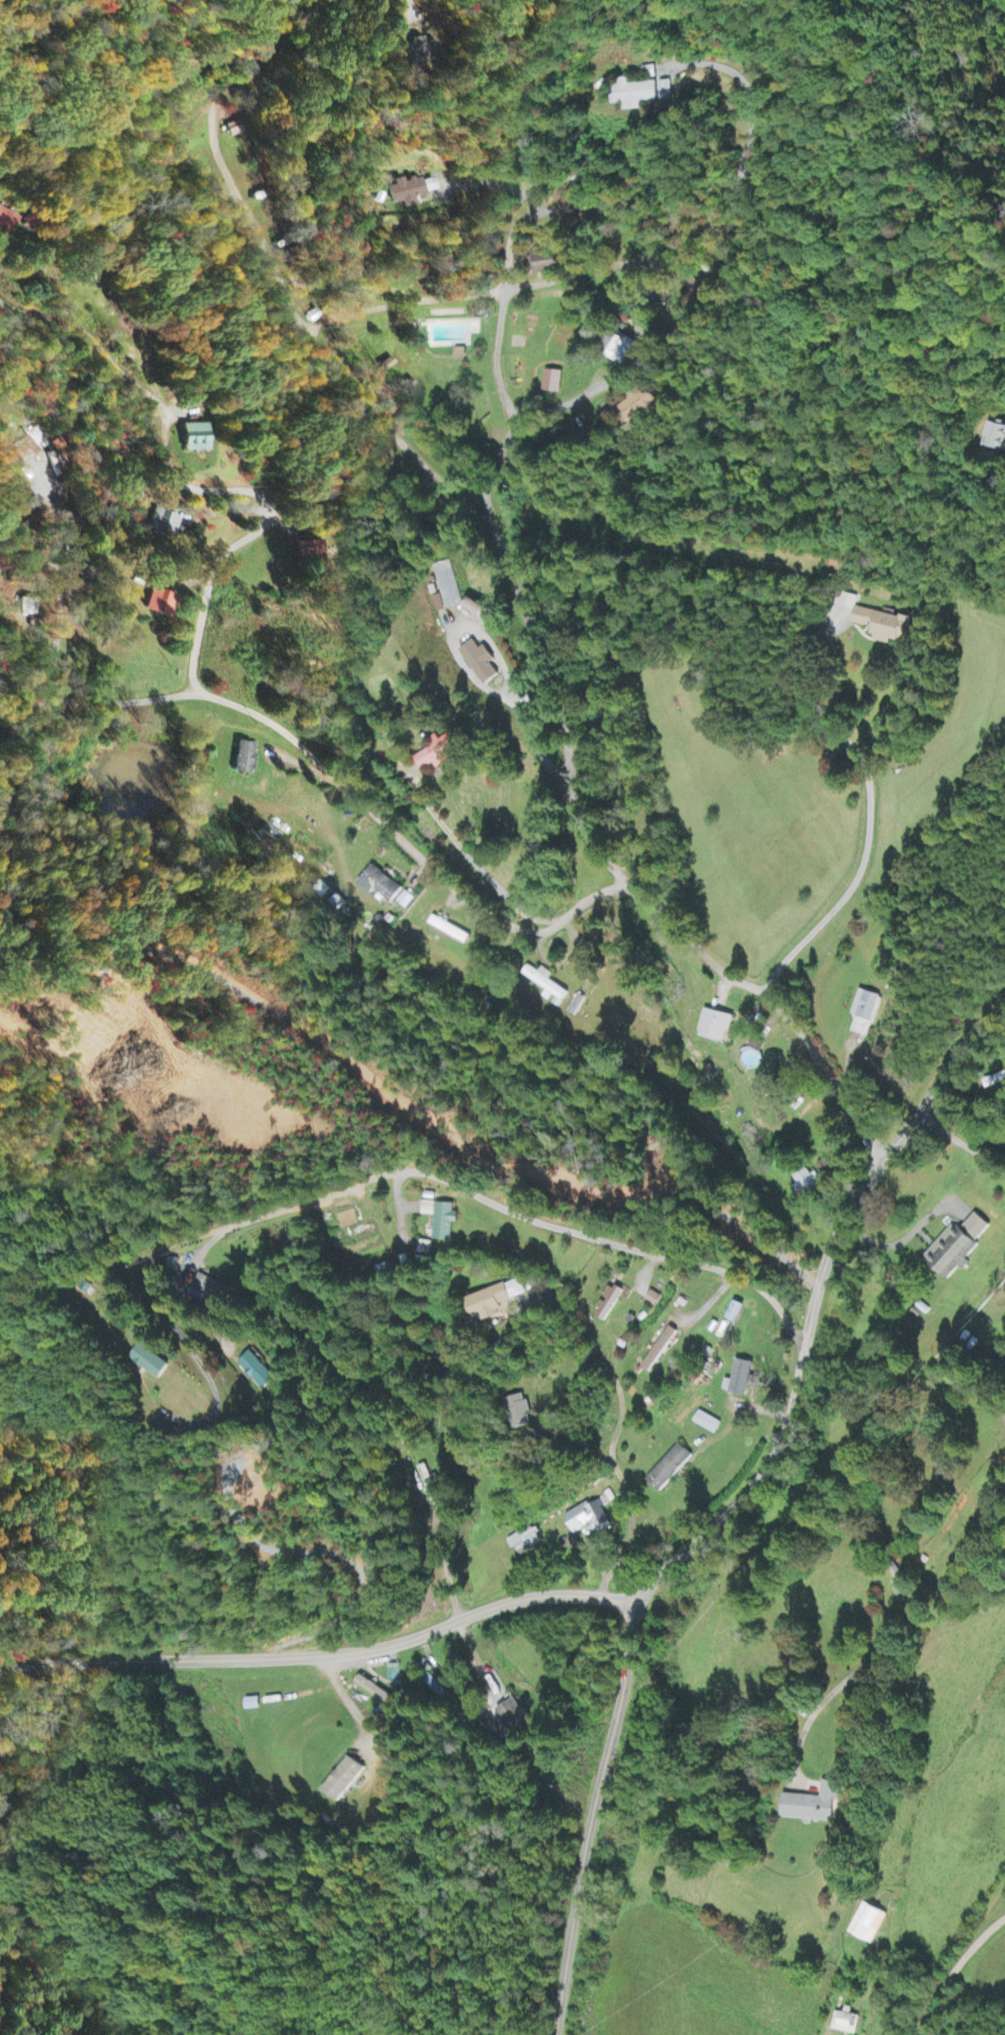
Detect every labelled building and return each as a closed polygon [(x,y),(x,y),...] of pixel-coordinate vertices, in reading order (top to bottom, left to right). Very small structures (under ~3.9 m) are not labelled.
[(410,30),(398,30),(399,67),(420,66),(420,62),(437,61),(436,42),(424,42),(424,38),(410,38),(410,30)] [(642,68),(642,78),(655,77),(654,67),(642,68)] [(656,81),(615,83),(616,105),(625,104),(625,112),(644,110),(643,102),(658,101),(656,81)] [(228,126),(233,138),(250,131),(245,118),(228,126)] [(436,179),(423,182),(422,178),(406,182),(406,181),(390,184),(395,204),(404,202),(405,208),(417,205),(415,197),(439,192),(436,179)] [(2,242),(17,219),(0,209),(0,241),(2,242)] [(636,346),(614,330),(600,350),(621,366),(636,346)] [(562,372),(544,371),(543,392),(561,393),(562,372)] [(368,391),(380,406),(392,396),(380,382),(368,391)] [(634,427),(658,402),(640,385),(616,410),(634,427)] [(402,439),(412,433),(405,422),(395,428),(402,439)] [(989,423),(985,447),(1004,451),(1004,426),(989,423)] [(208,424),(184,425),(184,452),(209,451),(208,424)] [(24,464),(41,452),(30,435),(12,447),(24,464)] [(171,541),(181,519),(156,507),(146,530),(171,541)] [(325,562),(324,542),(297,543),(298,563),(325,562)] [(433,566),(439,597),(432,598),(435,613),(461,607),(453,563),(433,566)] [(145,612),(171,620),(178,596),(152,588),(145,612)] [(38,599),(25,599),(24,616),(38,616),(38,599)] [(856,608),(852,625),(873,629),(870,640),(892,644),(893,639),(907,642),(912,621),(856,608)] [(486,647),(481,650),(474,641),(459,651),(485,687),(500,676),(492,664),(496,661),(486,647)] [(454,762),(450,755),(459,750),(452,735),(440,741),(437,736),(429,740),(434,749),(416,758),(423,772),(436,766),(438,770),(454,762)] [(235,772),(250,775),(256,745),(241,741),(235,772)] [(358,885),(372,895),(375,891),(393,904),(404,890),(372,866),(358,885)] [(414,900),(406,893),(398,903),(406,910),(414,900)] [(539,973),(528,966),(522,975),(551,994),(564,1003),(569,994),(550,981),(554,975),(543,968),(539,973)] [(851,1017),(855,1018),(851,1033),(866,1038),(879,997),(859,991),(851,1017)] [(699,1037),(726,1044),(734,1018),(706,1010),(699,1037)] [(810,1167),(792,1176),(797,1185),(793,1187),(799,1199),(820,1188),(810,1167)] [(359,1224),(353,1205),(333,1212),(337,1225),(347,1222),(348,1227),(359,1224)] [(453,1225),(458,1225),(459,1214),(453,1213),(454,1205),(436,1205),(434,1241),(452,1242),(453,1225)] [(951,1283),(968,1262),(966,1260),(992,1229),(975,1215),(961,1232),(953,1226),(924,1261),(951,1283)] [(223,1307),(231,1291),(197,1275),(185,1300),(199,1307),(204,1298),(223,1307)] [(468,1299),(477,1325),(502,1316),(499,1306),(527,1296),(522,1280),(468,1299)] [(605,1324),(622,1294),(607,1285),(600,1299),(603,1302),(594,1318),(605,1324)] [(664,1298),(651,1292),(646,1302),(659,1308),(664,1298)] [(726,1344),(735,1326),(725,1321),(716,1339),(726,1344)] [(641,1368),(649,1374),(678,1334),(670,1329),(641,1368)] [(170,1367),(141,1345),(130,1359),(159,1381),(170,1367)] [(237,1365),(262,1392),(276,1379),(250,1352),(237,1365)] [(756,1365),(736,1361),(731,1382),(726,1380),(722,1393),(748,1399),(756,1365)] [(508,1399),(515,1429),(533,1425),(525,1395),(508,1399)] [(693,1424),(716,1436),(722,1425),(700,1413),(693,1424)] [(648,1483),(663,1494),(692,1455),(676,1444),(648,1483)] [(603,1507),(616,1501),(612,1493),(588,1504),(565,1515),(574,1535),(584,1530),(587,1537),(598,1532),(599,1534),(613,1528),(603,1507)] [(543,1543),(535,1528),(509,1541),(517,1556),(543,1543)] [(903,1592),(913,1583),(902,1572),(893,1580),(903,1592)] [(387,1683),(399,1683),(399,1670),(387,1670),(387,1683)] [(445,1707),(453,1700),(429,1675),(422,1682),(445,1707)] [(396,1699),(359,1678),(354,1686),(391,1707),(396,1699)] [(496,1709),(501,1720),(491,1725),(501,1744),(532,1728),(517,1698),(496,1709)] [(364,1769),(350,1757),(322,1792),(336,1803),(364,1769)] [(788,1794),(787,1818),(839,1820),(840,1799),(845,1800),(845,1781),(826,1780),(825,1796),(788,1794)] [(849,1935),(875,1945),(887,1914),(860,1904),(849,1935)] [(833,2032),(857,2034),(859,2016),(851,2016),(852,2009),(845,2008),(844,2014),(835,2013),(833,2032)]
